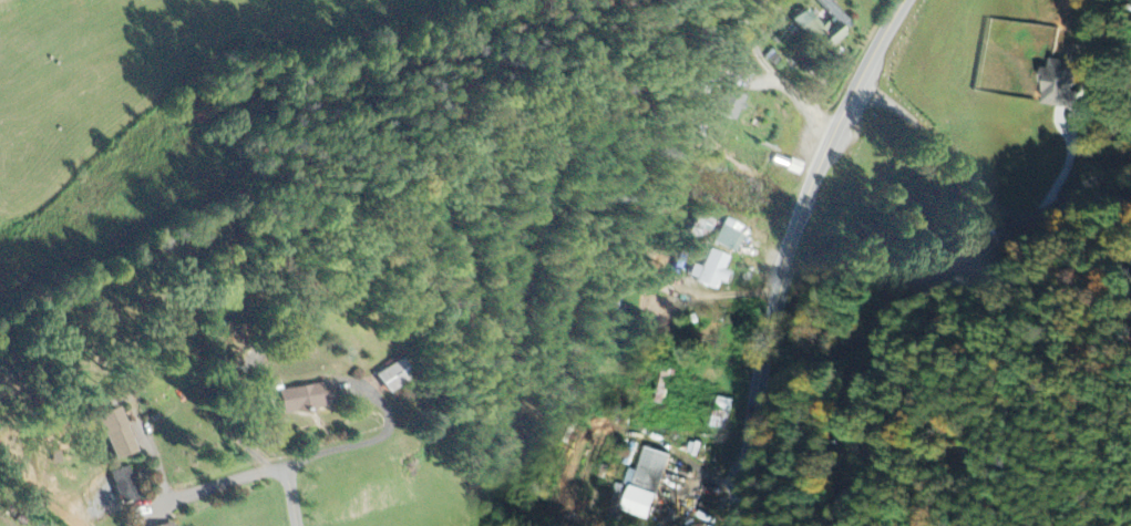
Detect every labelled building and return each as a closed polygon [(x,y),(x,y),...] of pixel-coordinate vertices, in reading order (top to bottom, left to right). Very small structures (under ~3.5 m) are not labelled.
[(830,0),(817,0),(832,19),(822,27),(808,10),(794,21),(821,54),(853,29),(830,0)] [(1074,65),(1046,60),(1044,70),(1042,69),(1035,104),(1075,111),(1078,94),(1069,92),(1074,65)] [(716,114),(736,123),(746,98),(726,90),(716,114)] [(799,176),(803,164),(791,160),(787,172),(799,176)] [(746,229),(726,219),(714,244),(733,253),(746,229)] [(702,269),(694,265),(688,279),(716,291),(719,283),(725,286),(730,274),(724,272),(729,259),(710,250),(702,269)] [(386,395),(413,380),(403,361),(376,375),(386,395)] [(278,392),(281,415),(333,409),(330,385),(278,392)] [(722,432),(729,400),(714,397),(707,429),(722,432)] [(134,455),(121,408),(92,416),(97,435),(105,433),(113,461),(134,455)] [(667,456),(642,448),(634,472),(626,470),(621,487),(627,488),(619,512),(647,521),(667,456)] [(139,501),(133,469),(113,473),(120,505),(139,501)]
